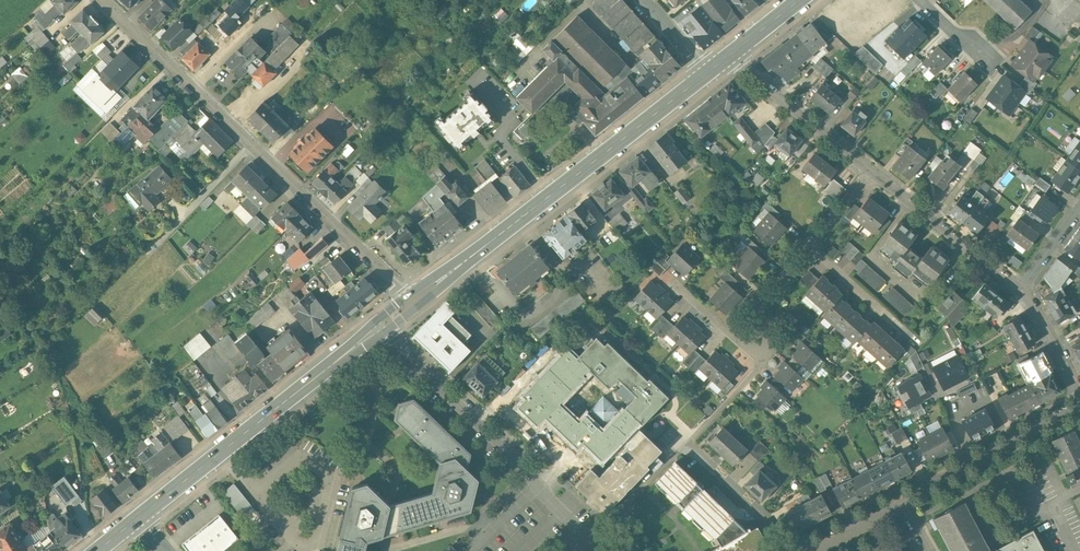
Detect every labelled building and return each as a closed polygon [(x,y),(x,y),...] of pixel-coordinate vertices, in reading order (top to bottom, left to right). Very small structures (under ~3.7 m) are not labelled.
[(52,1),(55,5),(63,13),(65,15),(78,2),(77,0),(53,0),(52,1)] [(130,8),(138,0),(121,0),(130,8)] [(147,11),(140,18),(152,29),(172,9),(162,0),(158,0),(155,3),(147,11)] [(226,9),(235,19),(255,0),(235,0),(226,9)] [(623,0),(594,0),(593,1),(593,6),(601,16),(602,16),(637,55),(657,39),(623,0)] [(700,6),(715,24),(716,23),(732,10),(723,0),(707,0),(700,6)] [(744,16),(758,5),(754,0),(732,0),(744,16)] [(1020,0),(985,0),(1015,29),(1032,11),(1020,0)] [(55,5),(46,13),(44,10),(36,17),(45,27),(44,28),(45,29),(46,28),(46,29),(63,13),(55,5)] [(85,8),(70,21),(73,24),(62,33),(68,40),(79,30),(80,32),(95,19),(85,8)] [(732,10),(716,23),(723,32),(741,19),(733,9),(732,10)] [(703,17),(697,10),(693,14),(698,20),(703,17)] [(223,12),(206,28),(216,38),(233,22),(223,12)] [(631,69),(577,15),(543,49),(555,61),(525,89),(516,97),(533,113),(515,130),(523,139),(564,98),(567,102),(571,99),(581,111),(577,115),(583,122),(584,121),(595,135),(662,81),(643,58),(631,69)] [(95,19),(80,32),(83,35),(73,44),(71,42),(60,53),(67,61),(77,52),(79,51),(89,41),(91,43),(106,30),(95,19)] [(913,19),(906,26),(903,24),(900,28),(902,30),(895,38),(910,53),(928,34),(913,19)] [(1065,26),(1056,19),(1049,28),(1053,31),(1051,34),(1056,38),(1065,26)] [(180,20),(170,30),(169,30),(163,36),(175,48),(192,32),(180,20)] [(827,42),(812,22),(797,34),(813,53),(827,42)] [(282,23),(265,40),(275,50),(290,35),(292,33),(282,23)] [(715,24),(698,37),(704,44),(707,45),(723,32),(716,23),(715,24)] [(216,38),(206,28),(200,34),(204,37),(213,47),(219,41),(216,38)] [(34,29),(24,37),(32,45),(45,35),(40,29),(37,32),(34,29)] [(302,37),(295,31),(292,33),(290,35),(297,42),(302,37)] [(529,45),(515,32),(510,37),(523,51),(529,45)] [(204,37),(200,34),(195,39),(199,42),(204,37)] [(797,34),(762,62),(769,70),(771,68),(783,76),(787,81),(800,70),(798,68),(801,66),(799,64),(813,53),(797,34)] [(45,35),(32,45),(36,51),(49,40),(45,35)] [(275,50),(264,61),(274,70),(279,64),(278,64),(298,43),(297,42),(290,35),(275,50)] [(251,37),(227,62),(241,76),(247,69),(252,74),(263,62),(259,57),(265,51),(251,37)] [(194,38),(182,50),(186,54),(199,42),(195,39),(194,38)] [(681,66),(657,39),(637,55),(640,58),(642,57),(643,58),(662,81),(681,66)] [(1030,40),(1021,52),(1042,68),(1052,56),(1030,40)] [(186,54),(186,55),(183,58),(197,70),(203,63),(202,62),(210,53),(199,42),(186,54)] [(883,65),(864,46),(854,54),(876,74),(883,65)] [(952,59),(939,46),(923,63),(936,76),(952,59)] [(67,61),(63,65),(68,71),(82,58),(77,52),(67,61)] [(1042,68),(1021,52),(1012,65),(1026,76),(1033,81),(1033,80),(1042,68)] [(94,81),(109,96),(121,84),(135,69),(119,54),(113,61),(111,59),(109,61),(111,63),(108,65),(95,79),(94,81)] [(916,55),(905,66),(911,72),(922,61),(916,55)] [(826,63),(819,58),(812,66),(820,72),(826,63)] [(95,79),(108,65),(103,60),(90,74),(95,79)] [(274,70),(264,61),(263,62),(252,74),(256,78),(252,82),(259,89),(263,85),(264,86),(276,73),(274,70)] [(834,69),(826,63),(820,72),(827,78),(834,69)] [(21,84),(29,76),(20,66),(12,73),(21,84)] [(977,83),(965,71),(947,89),(960,101),(977,83)] [(525,89),(509,72),(501,80),(516,97),(525,89)] [(1018,86),(1004,75),(995,87),(1017,103),(1026,92),(1018,86)] [(1033,81),(1026,76),(1022,81),(1033,89),(1037,83),(1033,80),(1033,81)] [(746,102),(732,85),(733,82),(727,81),(726,84),(712,96),(727,115),(728,116),(746,102)] [(1033,89),(1022,81),(1018,86),(1026,92),(1029,94),(1033,89)] [(941,82),(930,93),(935,98),(946,87),(941,82)] [(842,99),(822,83),(810,98),(830,114),(842,99)] [(106,99),(112,105),(124,94),(128,90),(121,84),(109,96),(106,99)] [(92,93),(85,86),(79,92),(87,99),(92,93)] [(153,86),(133,106),(133,107),(121,119),(126,124),(125,124),(128,127),(160,92),(153,86)] [(854,86),(847,95),(853,100),(860,91),(854,86)] [(1017,103),(995,87),(987,98),(1009,114),(1017,103)] [(1062,94),(1067,101),(1076,93),(1071,87),(1062,94)] [(860,91),(853,100),(858,104),(865,95),(860,91)] [(87,99),(79,92),(76,95),(85,104),(88,101),(87,99)] [(128,127),(145,143),(148,140),(158,129),(148,120),(168,99),(160,92),(128,127)] [(466,100),(445,119),(444,117),(436,124),(445,134),(444,135),(450,141),(451,141),(457,149),(465,142),(473,135),(474,136),(479,132),(478,130),(486,123),(486,124),(494,117),(487,109),(488,109),(482,102),(481,103),(472,93),(465,99),(466,100)] [(112,105),(108,110),(112,115),(128,100),(124,94),(112,105)] [(727,115),(712,96),(697,108),(704,116),(706,114),(715,125),(727,115)] [(250,119),(261,129),(276,112),(265,102),(250,119)] [(321,109),(316,103),(308,110),(313,116),(321,109)] [(704,116),(697,108),(684,118),(693,129),(695,128),(701,136),(715,125),(706,114),(704,116)] [(978,113),(971,108),(963,119),(969,123),(978,113)] [(112,115),(108,110),(103,114),(107,119),(112,115)] [(859,113),(857,115),(852,111),(841,125),(854,136),(865,121),(863,120),(865,117),(859,113)] [(286,121),(276,112),(261,129),(274,141),(282,133),(285,136),(293,128),(286,121)] [(173,114),(168,126),(162,133),(158,129),(148,140),(159,150),(186,123),(188,121),(184,119),(179,114),(177,116),(173,114)] [(290,116),(286,121),(293,128),(298,123),(290,116)] [(754,133),(741,117),(734,123),(744,137),(747,139),(748,142),(751,145),(758,153),(764,146),(754,133)] [(232,141),(210,119),(196,133),(195,133),(204,143),(200,147),(209,156),(213,151),(218,156),(232,141)] [(112,122),(103,130),(112,139),(120,131),(112,122)] [(124,123),(119,128),(123,132),(128,127),(125,124),(124,123)] [(186,123),(167,142),(171,146),(176,141),(174,139),(188,125),(186,123)] [(775,132),(766,124),(754,133),(764,146),(775,132)] [(196,133),(188,125),(174,139),(176,141),(187,152),(182,157),(187,161),(200,147),(204,143),(195,133),(196,133)] [(315,128),(309,134),(308,133),(304,137),(299,142),(295,146),(296,147),(290,153),(308,171),(333,146),(315,128)] [(801,140),(786,128),(773,143),(789,156),(801,140)] [(667,132),(648,146),(670,174),(687,160),(673,143),(675,141),(667,132)] [(907,137),(895,153),(900,157),(909,146),(913,141),(907,137)] [(176,141),(171,146),(182,157),(187,152),(176,141)] [(981,150),(971,142),(964,152),(974,160),(981,150)] [(1066,160),(1079,170),(1079,142),(1066,160)] [(909,146),(900,157),(892,166),(909,180),(926,159),(909,146)] [(814,154),(803,168),(825,185),(836,171),(814,154)] [(639,156),(638,157),(636,155),(621,168),(622,170),(621,171),(627,179),(632,185),(644,176),(652,186),(659,181),(639,156)] [(485,159),(475,167),(475,168),(475,167),(485,179),(482,181),(483,183),(475,189),(477,193),(491,182),(492,184),(500,178),(485,159)] [(946,167),(940,162),(928,178),(942,189),(946,183),(946,182),(959,164),(952,159),(946,167)] [(979,163),(974,160),(967,170),(972,174),(979,163)] [(1052,180),(1068,192),(1079,175),(1079,170),(1066,160),(1052,180)] [(124,196),(136,209),(140,205),(141,202),(143,201),(150,209),(158,201),(154,196),(172,180),(159,166),(154,161),(140,174),(145,178),(145,179),(145,180),(144,179),(132,189),(133,189),(131,191),(128,192),(124,196)] [(335,166),(331,162),(325,169),(333,177),(343,166),(339,162),(335,166)] [(434,162),(424,169),(429,175),(438,167),(434,162)] [(263,181),(247,165),(232,180),(249,196),(263,181)] [(500,178),(515,197),(530,185),(515,165),(500,178)] [(333,177),(325,169),(312,182),(323,193),(336,180),(333,177)] [(454,184),(446,175),(437,183),(437,184),(444,192),(457,206),(470,195),(458,181),(454,184)] [(349,180),(346,176),(339,183),(347,191),(354,184),(349,180)] [(369,177),(354,193),(359,198),(374,183),(369,177)] [(1050,185),(1040,177),(1035,183),(1046,191),(1050,185)] [(359,198),(350,207),(360,217),(364,214),(371,220),(380,210),(373,203),(379,197),(381,199),(384,196),(382,194),(387,188),(378,179),(374,183),(359,198)] [(624,194),(612,179),(605,185),(604,184),(600,187),(598,186),(591,191),(605,209),(624,194)] [(637,190),(637,191),(632,185),(627,179),(622,183),(646,214),(655,207),(648,197),(645,200),(637,190)] [(833,179),(824,190),(838,201),(847,189),(833,179)] [(336,180),(323,193),(335,204),(347,191),(339,183),(336,180)] [(249,196),(241,204),(253,216),(255,214),(261,208),(262,209),(277,194),(263,181),(249,196)] [(492,184),(491,182),(477,193),(475,194),(489,213),(505,201),(492,184)] [(991,187),(984,182),(977,191),(984,196),(991,187)] [(437,184),(422,197),(429,205),(444,192),(437,184)] [(675,193),(682,201),(689,196),(682,187),(675,193)] [(969,201),(962,195),(950,210),(949,210),(947,213),(953,217),(955,215),(963,222),(981,199),(981,200),(984,196),(977,191),(971,198),(971,199),(969,201)] [(124,202),(115,193),(102,207),(109,215),(124,202)] [(214,201),(209,196),(200,206),(204,211),(214,201)] [(860,208),(853,216),(854,217),(863,224),(879,205),(869,197),(860,208)] [(1056,208),(1041,197),(1032,210),(1043,218),(1047,221),(1056,208)] [(981,199),(963,222),(971,228),(969,230),(975,235),(977,232),(989,217),(979,209),(984,202),(981,200),(981,199)] [(288,201),(269,220),(276,227),(279,224),(285,230),(286,229),(300,214),(297,212),(298,210),(288,201)] [(446,202),(420,222),(438,246),(464,226),(446,202)] [(782,215),(767,202),(763,206),(770,213),(777,219),(782,215)] [(588,211),(582,203),(567,215),(581,232),(597,219),(589,210),(588,211)] [(855,204),(845,216),(851,220),(854,217),(853,216),(860,208),(855,204)] [(889,213),(879,205),(863,224),(874,233),(878,228),(886,217),(889,213)] [(1017,208),(1012,217),(1016,220),(1022,211),(1017,208)] [(1030,214),(1025,210),(1021,216),(1030,223),(1034,218),(1040,222),(1043,218),(1032,210),(1030,214)] [(621,213),(609,222),(617,232),(628,223),(621,213)] [(777,219),(770,213),(754,231),(769,245),(786,227),(777,219)] [(261,219),(255,214),(253,216),(247,223),(252,228),(261,219)] [(300,214),(286,229),(299,242),(313,227),(300,214)] [(581,232),(567,215),(559,221),(560,223),(545,235),(564,259),(588,240),(581,232)] [(886,217),(878,228),(883,232),(891,221),(886,217)] [(261,219),(252,228),(258,233),(266,225),(261,219)] [(400,228),(392,219),(384,226),(392,235),(400,228)] [(1039,234),(1018,219),(1007,233),(1028,249),(1039,234)] [(1002,229),(992,221),(984,231),(994,239),(1002,229)] [(900,222),(881,246),(890,253),(888,255),(896,261),(893,264),(909,277),(913,271),(930,285),(949,261),(932,247),(922,259),(908,247),(917,235),(900,222)] [(392,235),(387,240),(405,260),(405,262),(405,263),(406,263),(407,264),(408,264),(409,263),(410,262),(410,261),(420,253),(414,245),(418,241),(405,225),(400,228),(392,235)] [(618,237),(611,228),(605,232),(613,241),(618,237)] [(761,249),(747,236),(742,241),(749,247),(757,254),(761,249)] [(1073,236),(1065,248),(1079,259),(1079,241),(1073,236)] [(197,249),(189,241),(185,246),(193,253),(197,249)] [(742,241),(726,259),(733,264),(749,247),(742,241)] [(849,241),(841,251),(846,256),(854,246),(849,241)] [(532,244),(517,255),(516,254),(512,257),(513,259),(499,269),(519,294),(552,269),(532,244)] [(699,258),(683,244),(669,260),(685,274),(693,266),(696,265),(698,263),(698,260),(699,258)] [(854,246),(846,256),(850,260),(859,250),(854,246)] [(749,247),(733,264),(748,278),(764,260),(757,254),(749,247)] [(299,248),(286,259),(296,271),(310,260),(299,248)] [(859,250),(850,260),(856,265),(861,259),(864,255),(859,250)] [(664,252),(656,261),(666,269),(670,264),(665,260),(669,256),(664,252)] [(326,256),(317,263),(321,268),(330,261),(326,256)] [(340,256),(324,268),(325,269),(325,268),(330,274),(330,275),(336,282),(340,279),(351,270),(345,262),(347,261),(344,258),(342,259),(340,256)] [(1019,267),(1022,260),(1013,256),(1010,263),(1019,267)] [(80,257),(71,265),(76,269),(84,262),(80,257)] [(887,282),(861,259),(856,265),(853,269),(878,292),(887,282)] [(1056,259),(1042,278),(1054,291),(1061,287),(1061,286),(1072,270),(1056,259)] [(666,269),(656,261),(650,267),(660,276),(666,269)] [(293,279),(303,274),(301,269),(291,274),(293,279)] [(738,281),(725,270),(719,276),(726,282),(732,287),(738,281)] [(809,270),(800,280),(805,285),(814,274),(809,270)] [(284,282),(275,273),(269,278),(270,280),(269,281),(270,283),(272,282),(277,288),(284,282)] [(257,281),(249,274),(245,278),(253,286),(257,281)] [(814,274),(805,285),(809,289),(819,279),(814,274)] [(809,289),(806,293),(816,303),(831,286),(827,282),(827,280),(822,275),(809,289)] [(304,284),(299,277),(288,285),(292,291),(294,292),(304,284)] [(336,282),(328,289),(333,296),(345,286),(340,279),(336,282)] [(377,296),(365,281),(338,303),(350,318),(377,296)] [(657,287),(651,281),(635,298),(646,308),(663,289),(659,285),(657,287)] [(726,282),(710,300),(725,314),(742,296),(732,287),(726,282)] [(996,292),(984,283),(970,300),(974,304),(977,302),(982,306),(977,313),(979,314),(980,312),(984,307),(996,292)] [(288,285),(278,294),(282,299),(292,291),(288,285)] [(831,286),(816,303),(826,311),(826,312),(838,299),(839,299),(842,295),(837,291),(837,289),(832,285),(831,286)] [(1054,291),(1043,298),(1050,310),(1067,300),(1064,295),(1065,294),(1061,287),(1054,291)] [(917,309),(893,288),(884,298),(908,319),(917,309)] [(663,289),(646,308),(657,318),(661,314),(673,301),(667,296),(669,294),(663,289)] [(292,291),(282,299),(290,309),(300,301),(300,300),(294,292),(292,291)] [(500,319),(475,291),(466,299),(491,327),(500,319)] [(578,291),(555,309),(563,319),(585,301),(578,291)] [(335,322),(311,292),(300,300),(324,330),(335,322)] [(955,292),(939,309),(946,315),(952,325),(970,305),(955,292)] [(1008,302),(996,292),(984,307),(980,312),(983,315),(986,312),(985,311),(986,309),(996,317),(1008,302)] [(838,299),(826,312),(826,311),(823,315),(834,324),(849,308),(850,307),(845,302),(843,303),(839,299),(838,299)] [(1067,300),(1050,310),(1058,322),(1076,311),(1072,305),(1070,306),(1067,300)] [(324,330),(300,301),(290,309),(314,338),(324,330)] [(446,301),(414,335),(451,370),(471,350),(463,342),(471,334),(451,315),(456,309),(446,301)] [(268,302),(246,320),(253,329),(276,311),(268,302)] [(105,315),(95,305),(85,316),(90,320),(94,315),(99,320),(105,315)] [(849,308),(834,324),(844,333),(859,317),(860,316),(856,312),(854,312),(849,308)] [(563,319),(555,309),(530,328),(538,338),(563,319)] [(668,320),(661,314),(657,318),(659,320),(651,328),(656,333),(668,320)] [(674,326),(667,333),(679,343),(696,324),(692,321),(690,323),(683,316),(674,326)] [(1020,316),(1004,325),(1011,338),(1028,329),(1020,316)] [(859,317),(844,333),(854,343),(857,339),(870,325),(866,321),(864,321),(859,317)] [(500,319),(491,327),(496,333),(505,325),(500,319)] [(674,326),(668,320),(656,333),(661,337),(666,332),(667,333),(674,326)] [(873,321),(870,325),(857,339),(867,348),(883,331),(873,321)] [(696,324),(679,343),(690,354),(694,349),(706,337),(700,331),(702,329),(696,324)] [(290,328),(267,346),(272,353),(286,370),(309,351),(290,328)] [(1028,329),(1011,338),(1019,352),(1035,343),(1028,329)] [(893,340),(883,331),(867,348),(877,358),(893,340)] [(184,346),(195,359),(212,345),(201,332),(184,346)] [(249,345),(241,335),(234,341),(242,350),(249,345)] [(904,349),(893,340),(877,358),(888,367),(904,349)] [(1010,347),(1006,341),(1001,344),(1004,349),(1010,347)] [(824,361),(802,342),(798,347),(800,349),(793,357),(794,358),(803,366),(812,374),(824,361)] [(1076,344),(1071,347),(1078,359),(1079,358),(1079,342),(1076,344)] [(694,349),(690,354),(682,362),(689,367),(700,354),(694,349)] [(927,349),(919,353),(923,360),(930,356),(927,349)] [(979,349),(972,354),(975,359),(982,355),(979,349)] [(622,419),(616,413),(618,410),(604,396),(590,411),(591,412),(584,420),(582,422),(565,406),(564,406),(559,401),(564,396),(569,391),(572,388),(572,385),(576,381),(578,381),(581,378),(586,373),(589,370),(590,367),(582,360),(580,362),(577,359),(579,357),(571,350),(569,350),(566,353),(565,353),(560,358),(558,361),(558,364),(554,368),(552,366),(549,366),(546,369),(541,374),(538,377),(538,380),(544,386),(540,389),(538,391),(536,389),(521,405),(523,407),(522,407),(526,411),(519,418),(519,419),(517,421),(529,432),(531,430),(531,431),(540,422),(539,422),(542,419),(570,445),(563,453),(585,474),(575,485),(589,498),(586,501),(603,516),(626,491),(630,487),(631,487),(649,468),(650,467),(647,465),(652,460),(662,450),(640,428),(639,429),(639,428),(643,424),(630,411),(622,419)] [(924,367),(916,350),(910,357),(917,370),(924,367)] [(722,357),(715,351),(706,360),(699,368),(711,378),(728,359),(724,355),(722,357)] [(1008,362),(1016,358),(1013,352),(1004,356),(1008,362)] [(286,370),(272,353),(266,357),(264,355),(257,361),(274,383),(288,372),(286,370)] [(248,361),(242,354),(241,356),(243,359),(237,363),(240,367),(248,361)] [(700,354),(689,367),(695,373),(699,368),(706,360),(700,354)] [(1028,354),(1017,359),(1020,365),(1031,360),(1028,354)] [(1031,360),(1020,365),(1028,380),(1031,378),(1033,381),(1050,372),(1041,354),(1031,360)] [(958,355),(933,368),(944,389),(968,377),(958,355)] [(485,356),(464,377),(483,395),(504,374),(485,356)] [(803,366),(794,358),(788,364),(798,373),(803,366)] [(728,359),(711,378),(722,388),(729,381),(738,371),(731,365),(733,363),(728,359)] [(788,364),(784,361),(779,366),(782,368),(775,376),(776,376),(786,385),(792,391),(804,378),(798,373),(788,364)] [(256,371),(249,363),(246,366),(247,368),(252,374),(256,371)] [(247,368),(223,386),(241,409),(268,388),(258,375),(255,377),(252,374),(247,368)] [(1033,381),(1029,383),(1040,403),(1061,392),(1050,372),(1033,381)] [(911,379),(910,378),(903,381),(904,382),(897,385),(899,389),(898,390),(901,397),(923,386),(919,378),(921,377),(919,374),(911,379)] [(786,385),(776,376),(770,383),(780,392),(786,385)] [(770,383),(766,380),(761,385),(764,387),(757,395),(758,396),(768,404),(775,410),(786,398),(780,392),(770,383)] [(722,388),(717,393),(722,398),(734,385),(729,381),(722,388)] [(973,383),(956,391),(959,398),(977,389),(973,383)] [(1029,383),(1007,395),(1007,393),(998,398),(1009,419),(1040,403),(1029,383)] [(923,386),(901,397),(905,404),(907,403),(909,407),(915,404),(915,405),(922,401),(922,400),(930,396),(928,392),(926,393),(923,386)] [(768,404),(758,396),(752,402),(762,411),(768,404)] [(210,399),(203,404),(209,411),(215,406),(210,399)] [(414,399),(397,404),(394,419),(439,463),(432,493),(390,506),(367,483),(351,488),(335,550),(365,550),(367,542),(470,512),(478,480),(467,469),(470,454),(414,399)] [(705,414),(691,400),(677,414),(691,428),(705,414)] [(178,401),(172,406),(180,416),(187,411),(178,401)] [(204,415),(196,404),(188,409),(197,421),(204,415)] [(226,421),(215,406),(209,411),(206,413),(218,428),(221,425),(226,421)] [(923,408),(917,411),(920,416),(926,413),(923,408)] [(972,408),(959,415),(962,421),(975,414),(972,408)] [(975,414),(962,421),(971,439),(995,426),(986,409),(975,414)] [(917,411),(911,414),(914,419),(920,416),(917,411)] [(218,428),(206,413),(204,415),(197,421),(208,435),(214,431),(218,428)] [(178,415),(163,427),(174,440),(189,428),(178,415)] [(942,426),(929,433),(941,455),(947,452),(954,448),(947,435),(942,426)] [(747,449),(723,427),(709,442),(733,464),(747,449)] [(902,428),(890,434),(895,444),(907,438),(902,428)] [(1073,430),(1052,440),(1068,473),(1066,474),(1065,474),(1065,475),(1066,475),(1069,481),(1068,481),(1069,482),(1071,486),(1079,482),(1079,444),(1073,430)] [(182,457),(162,432),(152,440),(160,450),(154,455),(165,470),(181,457),(182,457)] [(929,433),(916,441),(921,449),(928,462),(935,458),(941,455),(929,433)] [(770,450),(759,440),(749,451),(759,461),(760,461),(770,450)] [(112,453),(103,442),(97,447),(105,459),(112,453)] [(154,455),(148,447),(139,455),(156,477),(157,476),(165,470),(154,455)] [(901,452),(895,455),(893,450),(888,453),(888,454),(884,457),(885,460),(895,479),(911,470),(901,452)] [(702,488),(703,488),(696,482),(671,457),(658,465),(652,460),(647,465),(650,467),(649,468),(660,478),(655,483),(677,504),(678,502),(683,507),(681,509),(714,540),(716,537),(721,545),(711,550),(769,550),(771,550),(757,527),(751,531),(750,528),(746,530),(702,488)] [(885,460),(868,469),(878,488),(887,483),(889,485),(894,482),(893,480),(895,479),(885,460)] [(764,465),(760,461),(759,461),(750,471),(754,475),(759,470),(760,470),(764,465)] [(868,469),(852,478),(862,496),(878,488),(868,469)] [(754,475),(745,484),(762,500),(776,485),(760,470),(759,470),(754,475)] [(122,481),(117,474),(110,479),(115,486),(112,489),(123,502),(138,490),(128,477),(122,481)] [(830,484),(825,474),(819,477),(825,487),(830,484)] [(852,478),(850,476),(845,479),(846,481),(833,488),(843,506),(862,496),(852,478)] [(52,486),(67,505),(79,496),(64,477),(52,486)] [(825,487),(819,477),(814,480),(821,492),(826,489),(825,487)] [(254,507),(234,483),(223,492),(242,516),(254,507)] [(104,488),(91,498),(95,503),(93,505),(92,508),(97,514),(101,514),(103,513),(105,516),(118,506),(104,488)] [(11,506),(0,489),(0,513),(11,506)] [(822,494),(810,500),(807,494),(804,495),(807,502),(806,502),(816,521),(831,512),(822,494)] [(804,495),(796,499),(799,506),(784,514),(785,515),(782,516),(787,524),(790,523),(795,531),(816,521),(806,502),(807,502),(804,495)] [(45,500),(34,502),(38,528),(49,527),(45,500)] [(31,508),(28,502),(19,508),(22,513),(31,508)] [(965,502),(953,508),(952,506),(945,510),(946,512),(933,518),(951,550),(991,550),(965,502)] [(54,521),(54,522),(55,524),(57,526),(51,530),(64,547),(81,534),(69,518),(72,516),(68,511),(59,518),(57,518),(56,519),(55,520),(54,521)] [(183,543),(189,550),(222,550),(239,538),(220,514),(183,543)] [(0,530),(0,550),(1,550),(2,550),(3,550),(4,550),(15,545),(21,541),(11,524),(0,530)] [(997,548),(999,550),(1045,550),(1034,529),(997,548)] [(34,544),(39,550),(60,550),(64,547),(51,530),(34,544)] [(15,545),(18,550),(20,550),(27,545),(23,539),(21,541),(15,545)]
